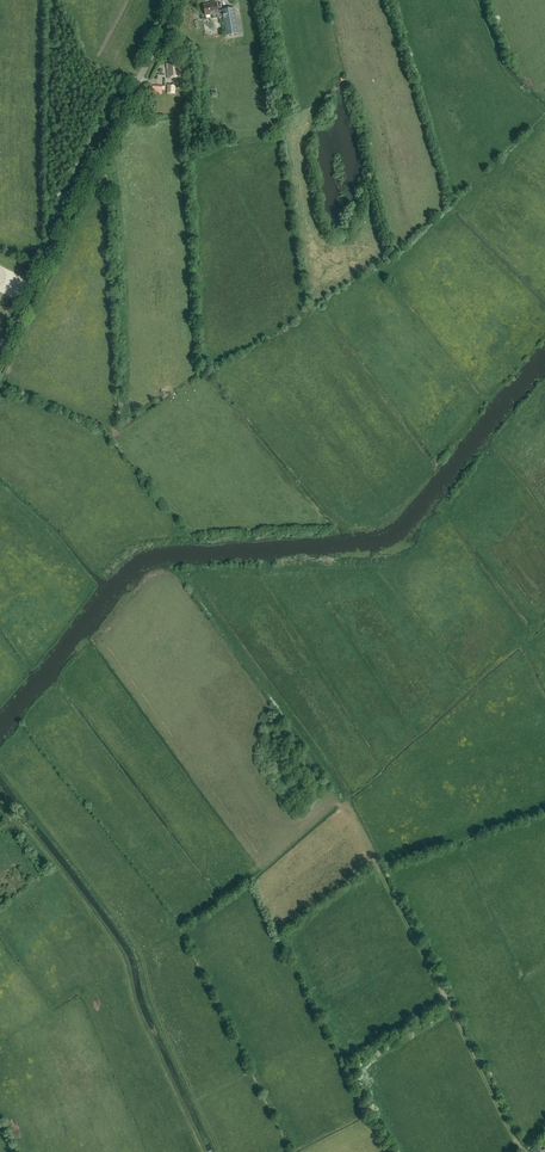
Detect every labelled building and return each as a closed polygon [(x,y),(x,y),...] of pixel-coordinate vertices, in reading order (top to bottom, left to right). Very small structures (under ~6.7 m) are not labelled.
[(213,18),(223,16),(227,35),(239,33),(234,8),(222,10),(222,11),(218,11),(217,3),(204,5),(205,15),(213,14),(213,18)] [(168,79),(181,77),(180,66),(178,66),(178,60),(173,60),(173,63),(167,63),(168,79)] [(167,84),(167,94),(175,94),(175,85),(167,84)] [(154,85),(154,94),(162,94),(162,90),(165,90),(165,86),(162,86),(154,85)] [(0,832),(0,834),(2,837),(12,829),(9,825),(0,832)]
